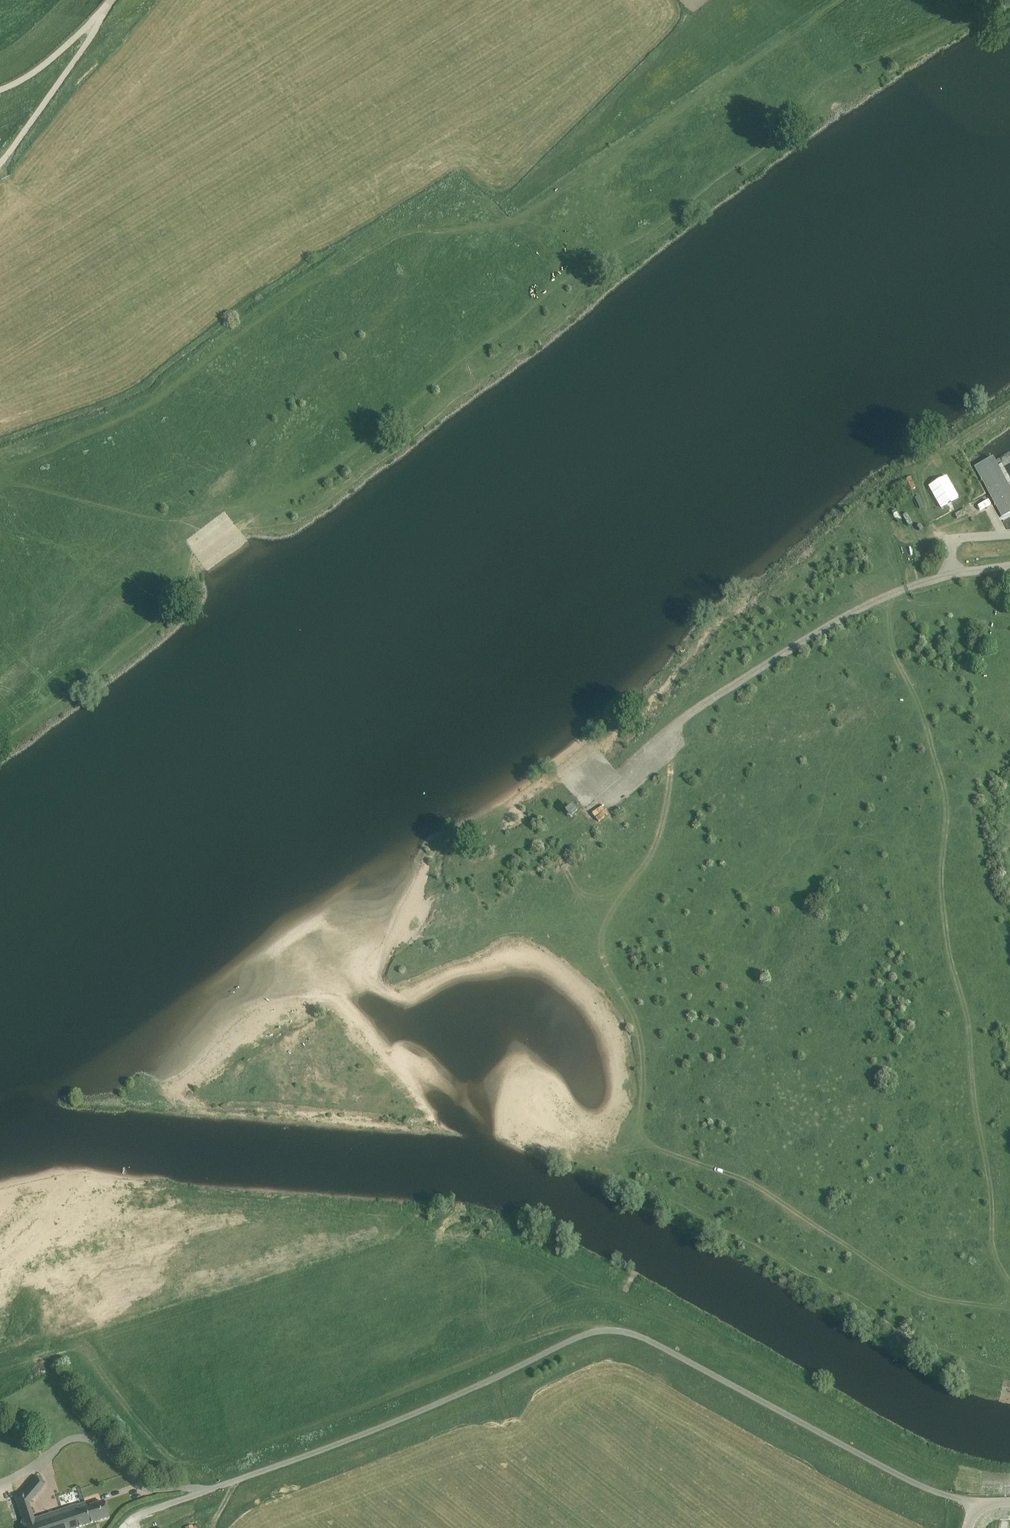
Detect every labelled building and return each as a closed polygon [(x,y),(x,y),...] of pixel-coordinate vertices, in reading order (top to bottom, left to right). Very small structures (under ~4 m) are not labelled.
[(975,467),(1002,515),(1009,511),(1009,489),(993,457),(975,467)] [(928,483),(938,506),(958,497),(948,474),(928,483)] [(586,808),(599,822),(608,813),(595,800),(586,808)] [(15,1495),(24,1523),(20,1524),(21,1527),(77,1527),(95,1522),(98,1521),(109,1517),(103,1502),(86,1508),(85,1504),(49,1516),(49,1515),(33,1520),(28,1504),(24,1492),(23,1493),(15,1495)]
